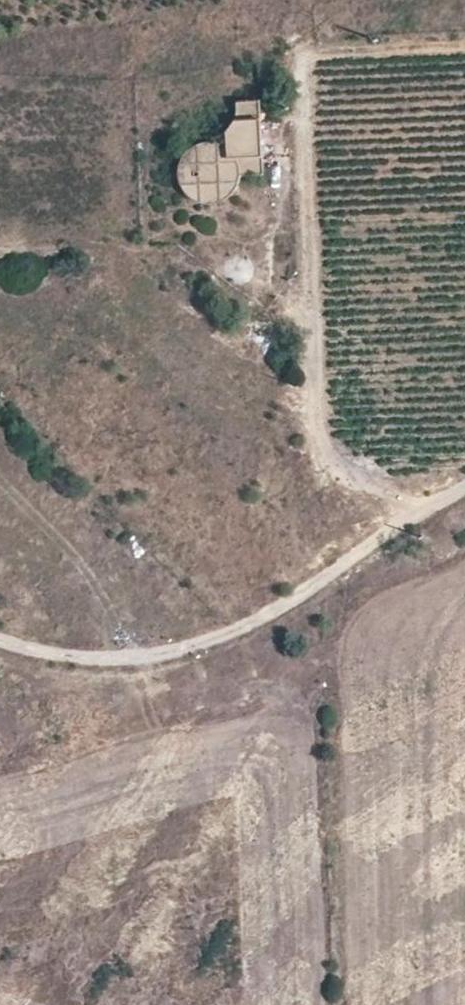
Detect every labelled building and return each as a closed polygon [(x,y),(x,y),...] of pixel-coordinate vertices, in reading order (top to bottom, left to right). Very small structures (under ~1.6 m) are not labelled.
[(223,202),(229,198),(235,192),(238,187),(241,180),(241,174),(263,173),(260,116),(260,102),(237,103),(229,130),(228,134),(229,147),(223,144),(216,141),(209,140),(202,142),(196,144),(190,149),(185,154),(182,159),(180,165),(179,172),(179,178),(181,186),(184,191),(188,196),(195,201),(203,204),(211,205),(223,202)]
